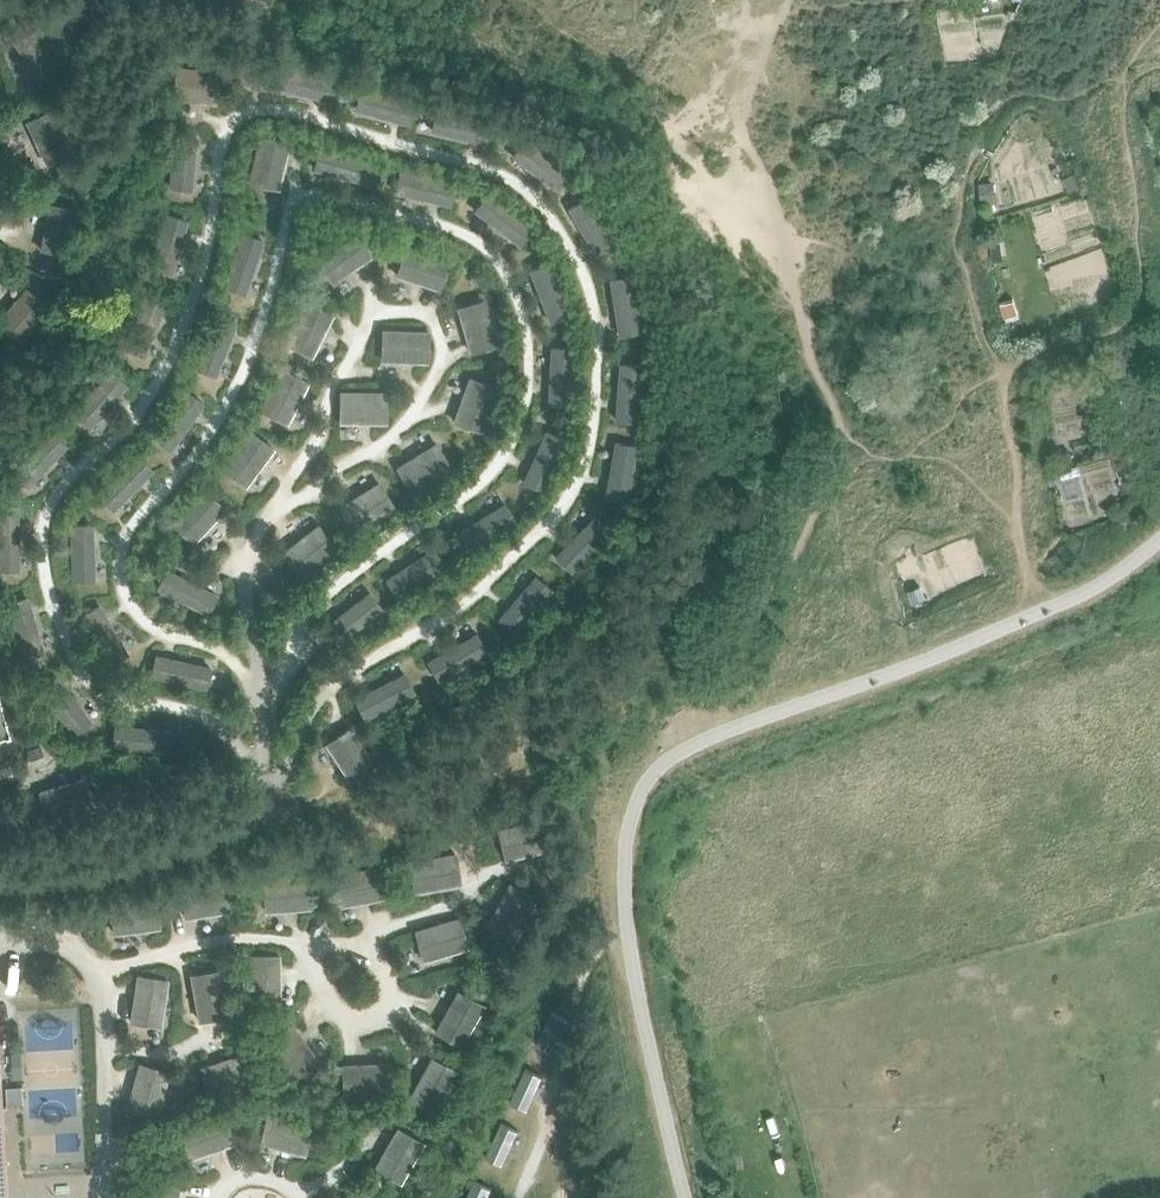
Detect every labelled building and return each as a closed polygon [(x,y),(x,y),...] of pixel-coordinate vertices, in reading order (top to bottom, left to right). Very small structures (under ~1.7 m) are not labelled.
[(73,158),(62,163),(68,177),(79,172),(73,158)] [(49,205),(39,251),(70,258),(81,212),(49,205)] [(63,261),(47,258),(44,273),(60,276),(63,261)] [(1000,304),(1005,319),(1018,315),(1014,300),(1000,304)] [(908,592),(913,605),(926,599),(922,587),(908,592)] [(10,738),(0,702),(0,740),(10,738)] [(39,745),(26,749),(31,765),(44,761),(39,745)] [(0,767),(0,782),(12,779),(8,765),(0,767)]
